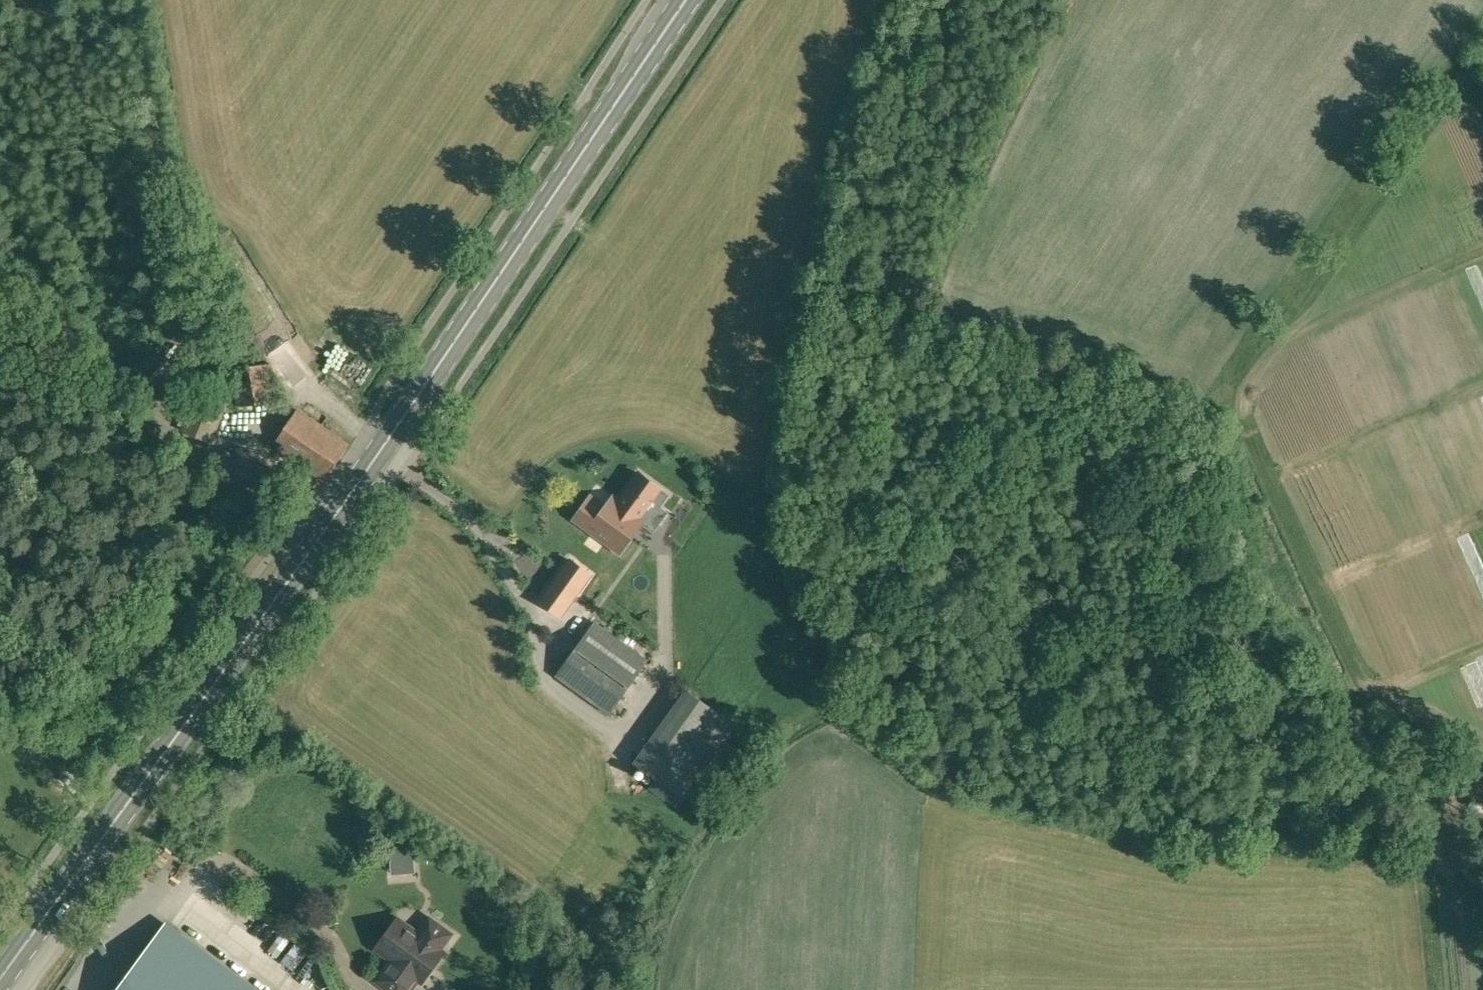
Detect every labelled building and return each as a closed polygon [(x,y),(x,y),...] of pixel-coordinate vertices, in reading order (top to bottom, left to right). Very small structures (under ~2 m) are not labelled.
[(237,405),(277,401),(272,363),(233,367),(237,405)] [(323,480),(348,444),(298,409),(273,444),(323,480)] [(659,507),(669,494),(661,489),(658,486),(639,472),(619,500),(614,496),(606,507),(591,496),(587,502),(575,519),(619,551),(631,536),(644,518),(641,516),(644,512),(652,502),(659,507)] [(561,615),(570,602),(584,583),(572,574),(564,570),(542,601),(561,615)] [(646,660),(594,623),(558,674),(610,711),(646,660)] [(738,725),(688,689),(637,761),(687,796),(738,725)] [(376,948),(391,959),(376,980),(389,989),(410,989),(418,979),(421,981),(443,951),(440,949),(451,933),(430,918),(418,933),(398,918),(376,948)] [(118,989),(257,989),(176,930),(167,923),(118,989)] [(272,946),(284,958),(299,944),(288,932),(272,946)]
